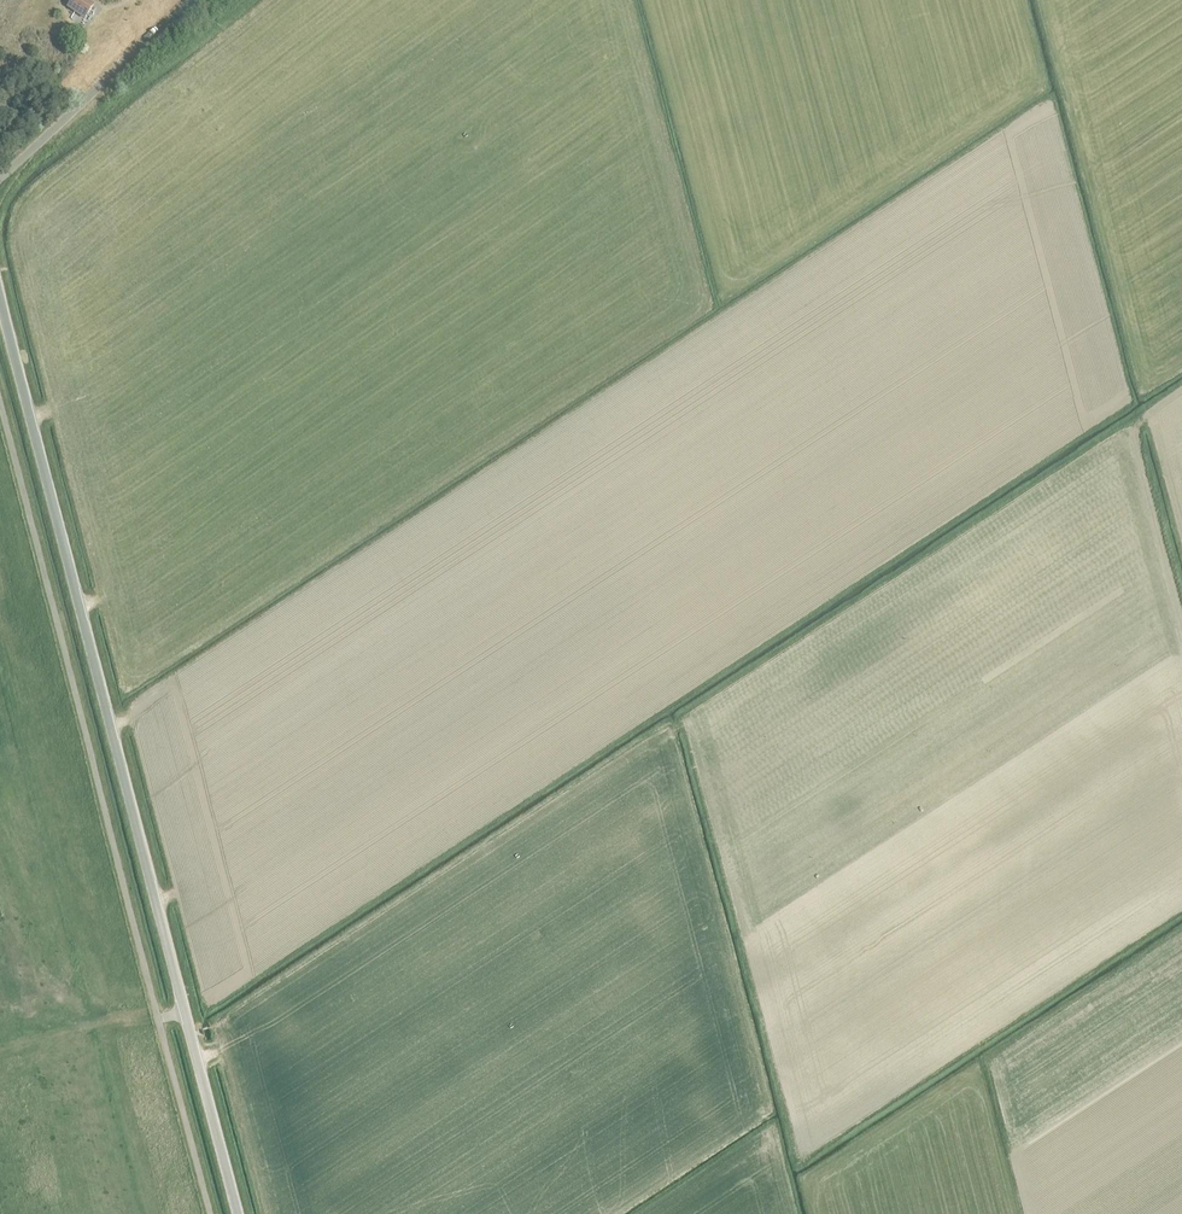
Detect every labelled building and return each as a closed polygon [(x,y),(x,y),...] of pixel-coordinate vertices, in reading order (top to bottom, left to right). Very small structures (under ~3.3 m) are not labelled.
[(84,18),(93,5),(85,0),(72,0),(67,7),(84,18)]
